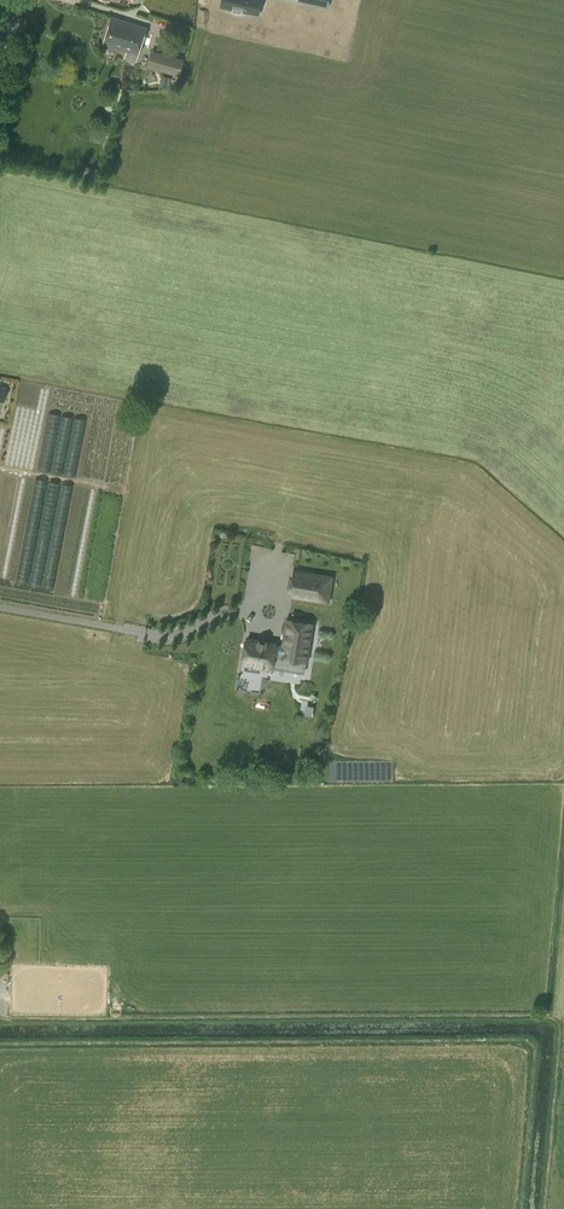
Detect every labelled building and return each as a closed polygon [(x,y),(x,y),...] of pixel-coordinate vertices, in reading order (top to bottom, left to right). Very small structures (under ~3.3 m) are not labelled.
[(222,6),(233,9),(232,12),(242,14),(243,12),(243,11),(252,13),(254,4),(260,5),(261,0),(223,0),(222,6)] [(138,55),(146,29),(111,18),(103,44),(138,55)] [(147,67),(179,75),(184,59),(152,51),(147,67)] [(75,418),(73,437),(84,438),(87,419),(75,418)] [(288,595),(331,600),(336,573),(291,568),(288,595)] [(282,646),(275,645),(275,643),(247,639),(244,658),(272,663),(273,655),(281,656),(281,657),(307,662),(312,624),(287,619),(282,646)] [(290,674),(290,673),(304,674),(305,662),(286,662),(286,679),(290,679),(290,674)]
